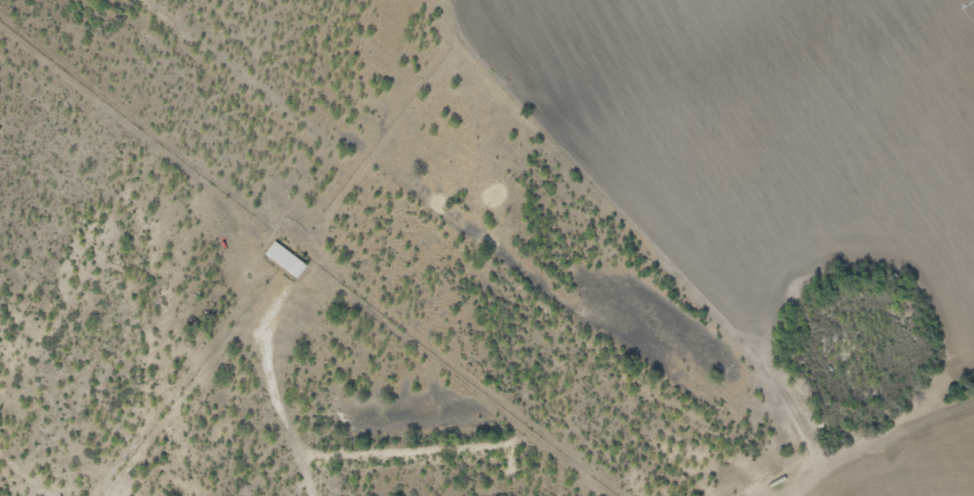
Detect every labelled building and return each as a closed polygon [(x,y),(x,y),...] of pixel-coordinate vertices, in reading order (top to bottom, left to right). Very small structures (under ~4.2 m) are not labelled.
[(265,255),(297,280),(308,266),(275,242),(265,255)]
